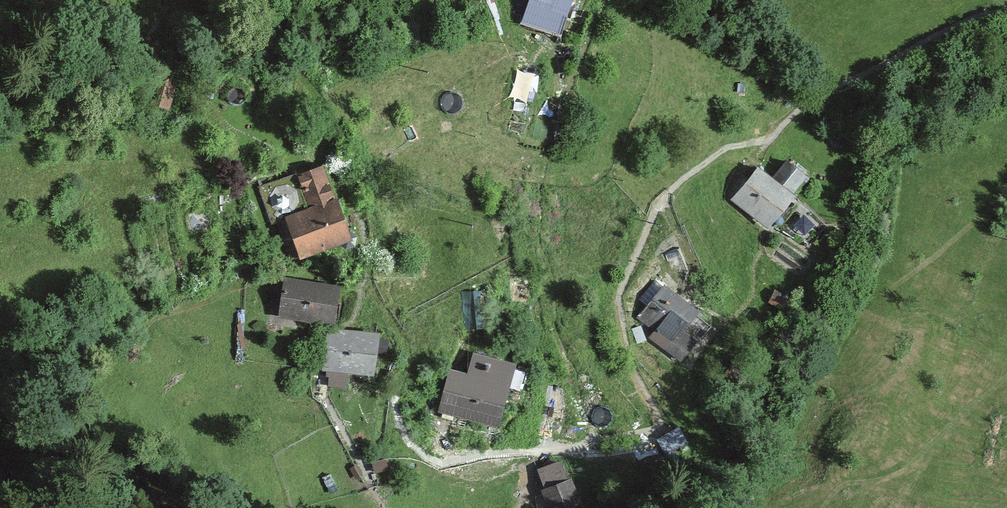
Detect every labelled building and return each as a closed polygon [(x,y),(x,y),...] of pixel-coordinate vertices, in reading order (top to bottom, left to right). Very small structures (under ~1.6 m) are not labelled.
[(509,30),(556,41),(566,0),(517,0),(509,30)] [(160,65),(150,94),(171,101),(181,72),(160,65)] [(751,171),(727,204),(764,230),(804,176),(781,159),(765,181),(751,171)] [(296,210),(274,219),(292,260),(343,239),(314,168),(284,180),(296,210)] [(327,286),(273,280),(269,317),(323,323),(327,286)] [(659,292),(633,320),(680,361),(705,332),(659,292)] [(368,338),(318,330),(312,369),(362,377),(368,338)] [(456,379),(443,375),(430,414),(485,432),(507,366),(465,353),(456,379)] [(550,507),(580,507),(571,483),(544,492),(550,507)]
